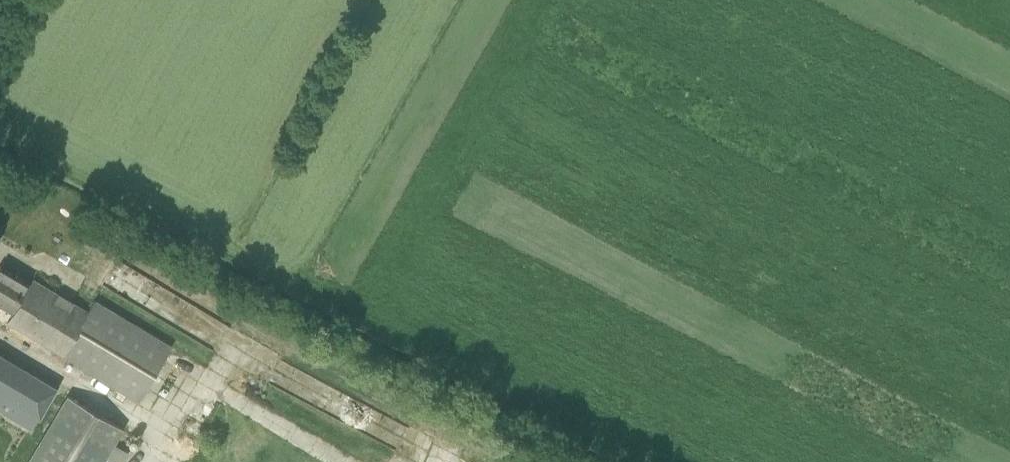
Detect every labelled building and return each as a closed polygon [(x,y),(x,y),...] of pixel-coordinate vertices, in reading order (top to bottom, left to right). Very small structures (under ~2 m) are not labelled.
[(87,311),(33,279),(30,284),(0,266),(0,305),(13,312),(7,322),(64,355),(63,357),(138,402),(172,346),(94,300),(87,311)] [(30,428),(54,387),(8,359),(0,355),(0,410),(30,428)] [(123,429),(66,395),(26,461),(104,461),(123,429)]
